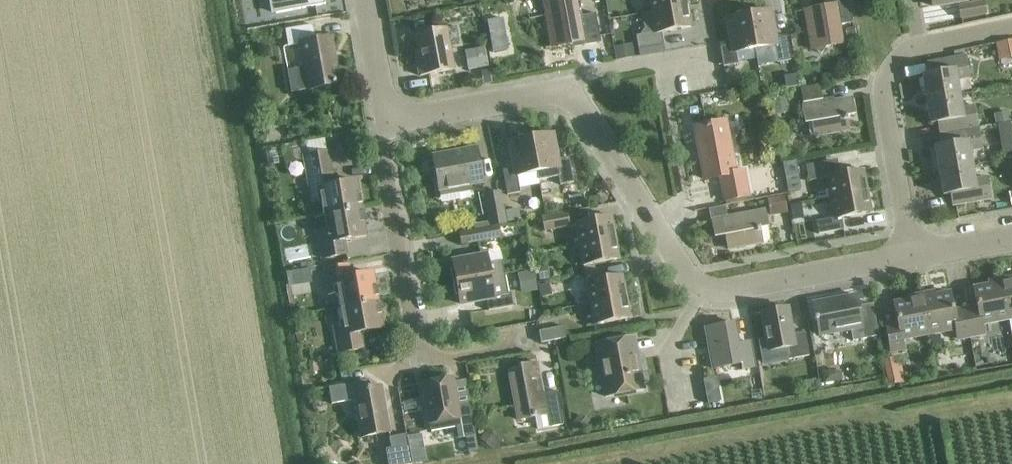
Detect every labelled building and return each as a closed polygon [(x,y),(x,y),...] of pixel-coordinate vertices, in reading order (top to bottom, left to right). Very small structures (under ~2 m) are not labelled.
[(325,0),(284,0),(286,11),(326,4),(325,0)] [(583,46),(601,43),(595,13),(579,16),(576,0),(547,0),(542,1),(551,47),(582,41),(583,46)] [(687,6),(686,0),(648,0),(650,13),(687,6)] [(849,0),(834,0),(835,5),(804,10),(810,50),(814,49),(821,54),(826,47),(843,44),(840,25),(853,23),(849,0)] [(983,2),(959,6),(961,19),(986,14),(983,2)] [(636,36),(638,49),(663,44),(661,33),(691,27),(687,6),(650,13),(641,14),(644,34),(636,36)] [(749,15),(754,49),(774,46),(777,62),(790,60),(786,35),(774,37),(770,11),(749,15)] [(736,53),(754,49),(749,15),(727,18),(732,45),(720,47),(723,67),(738,64),(736,53)] [(292,92),(309,89),(309,90),(341,84),(332,37),(316,40),(313,25),(287,30),(290,44),(300,42),(305,68),(288,71),(292,92)] [(445,28),(416,34),(421,62),(417,63),(420,76),(453,70),(449,46),(459,44),(456,28),(446,30),(445,28)] [(845,31),(847,43),(857,41),(855,30),(845,31)] [(1011,58),(1011,40),(996,43),(999,61),(1011,58)] [(632,44),(614,48),(616,61),(634,57),(632,44)] [(663,44),(638,49),(639,56),(665,51),(663,44)] [(466,51),(469,71),(486,69),(483,47),(466,51)] [(925,101),(958,96),(955,80),(968,78),(965,56),(926,62),(928,74),(921,76),(925,101)] [(489,70),(481,71),(483,84),(491,83),(489,70)] [(850,98),(820,104),(817,87),(800,90),(803,107),(801,107),(804,122),(811,121),(814,137),(848,131),(845,115),(853,114),(850,98)] [(938,135),(977,129),(973,106),(960,108),(958,96),(925,101),(929,125),(936,124),(938,135)] [(773,99),(776,115),(788,113),(785,97),(773,99)] [(1009,112),(994,115),(995,125),(1010,123),(1009,112)] [(726,122),(694,128),(704,179),(720,176),(725,200),(748,196),(743,172),(735,173),(726,122)] [(937,173),(970,167),(967,152),(980,149),(977,129),(938,135),(941,148),(933,149),(937,173)] [(530,138),(537,173),(557,169),(560,185),(573,183),(568,158),(557,160),(552,134),(530,138)] [(517,176),(537,173),(530,138),(509,142),(514,168),(502,170),(507,195),(520,193),(517,176)] [(324,141),(304,144),(307,156),(326,153),(324,141)] [(481,185),(475,150),(432,157),(438,193),(481,185)] [(1011,157),(1011,150),(1003,151),(1004,158),(1011,157)] [(336,185),(333,168),(330,152),(326,153),(307,156),(305,157),(313,202),(323,200),(326,215),(363,209),(358,181),(336,185)] [(831,197),(868,191),(864,169),(834,175),(831,160),(806,165),(809,181),(827,177),(831,197)] [(798,179),(795,163),(783,166),(786,181),(798,179)] [(970,167),(937,173),(941,196),(948,194),(950,206),(989,200),(985,178),(972,180),(970,167)] [(785,193),(781,174),(762,177),(765,196),(785,193)] [(868,191),(831,197),(834,218),(816,221),(819,234),(844,229),(842,217),(871,212),(868,191)] [(506,224),(503,211),(500,192),(484,195),(489,227),(506,224)] [(599,192),(595,198),(602,204),(607,198),(599,192)] [(787,214),(785,196),(767,199),(770,216),(787,214)] [(805,221),(802,205),(789,207),(792,223),(805,221)] [(765,211),(727,218),(725,206),(708,210),(713,237),(725,234),(728,249),(761,243),(767,242),(770,238),(765,211)] [(503,211),(506,224),(521,221),(519,208),(503,211)] [(363,209),(326,215),(328,229),(318,231),(323,259),(348,254),(345,240),(368,236),(363,209)] [(541,218),(544,231),(569,227),(566,213),(541,218)] [(578,245),(615,238),(611,216),(574,223),(578,245)] [(475,243),(500,238),(498,226),(473,231),(475,243)] [(615,238),(578,245),(582,266),(619,259),(615,238)] [(502,261),(488,264),(487,255),(452,262),(456,283),(504,274),(502,261)] [(539,281),(550,279),(547,265),(537,267),(539,281)] [(343,308),(380,301),(375,273),(352,278),(350,266),(326,271),(330,294),(340,292),(343,308)] [(307,269),(295,271),(297,282),(309,280),(307,269)] [(533,271),(517,274),(521,294),(537,290),(533,271)] [(511,294),(508,294),(504,274),(456,283),(460,304),(486,299),(488,311),(513,306),(511,294)] [(589,304),(626,297),(622,276),(585,282),(589,304)] [(1011,278),(999,280),(1007,321),(1011,320),(1011,281),(1011,278)] [(979,326),(1007,321),(999,280),(986,283),(987,287),(971,290),(975,307),(963,309),(968,338),(980,335),(979,326)] [(541,297),(552,295),(549,283),(539,286),(541,297)] [(968,338),(963,309),(950,312),(947,295),(933,297),(932,293),(919,295),(926,335),(952,330),(954,340),(968,338)] [(899,340),(926,335),(919,295),(906,298),(907,302),(892,305),(895,322),(882,324),(888,353),(901,350),(899,340)] [(810,304),(816,336),(848,331),(850,342),(876,337),(870,305),(855,307),(853,296),(810,304)] [(626,297),(589,304),(593,325),(630,318),(626,297)] [(380,301),(343,308),(345,322),(336,324),(341,352),(365,348),(362,332),(385,328),(380,301)] [(802,332),(789,334),(784,308),(759,312),(765,351),(783,348),(785,359),(806,356),(802,332)] [(506,327),(525,326),(525,317),(505,318),(506,327)] [(732,323),(704,328),(711,370),(738,365),(739,371),(751,368),(747,342),(736,344),(732,323)] [(538,331),(541,343),(566,338),(563,327),(538,331)] [(647,388),(637,337),(598,345),(607,395),(647,388)] [(557,391),(545,393),(540,364),(523,367),(525,374),(512,376),(521,420),(535,418),(537,431),(563,426),(557,391)] [(824,385),(842,381),(841,374),(834,369),(821,372),(824,385)] [(899,383),(897,374),(887,376),(889,385),(899,383)] [(450,420),(458,418),(462,439),(464,438),(475,436),(479,435),(473,405),(460,407),(455,378),(425,384),(432,423),(435,422),(436,427),(440,431),(448,429),(451,424),(450,420)] [(816,379),(805,381),(806,388),(817,386),(816,379)] [(779,389),(769,383),(765,392),(775,397),(779,389)] [(356,393),(365,439),(392,434),(383,387),(356,393)] [(581,432),(590,422),(580,414),(572,425),(581,432)] [(502,441),(488,430),(489,429),(484,425),(479,431),(480,437),(478,440),(480,441),(477,444),(479,452),(486,451),(489,448),(494,451),(502,441)] [(409,453),(406,435),(389,439),(391,449),(385,450),(388,463),(412,463),(409,453)] [(475,436),(464,438),(467,454),(478,453),(475,436)] [(412,463),(416,463),(428,462),(426,450),(409,453),(412,463)]
